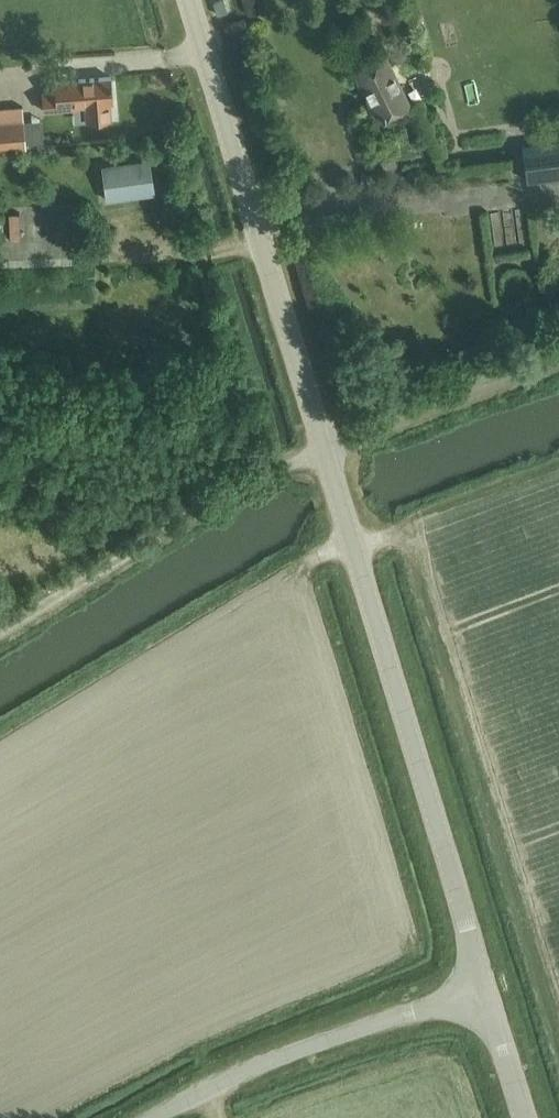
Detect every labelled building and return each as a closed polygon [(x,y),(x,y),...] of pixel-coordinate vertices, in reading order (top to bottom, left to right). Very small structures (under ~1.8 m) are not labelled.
[(376,119),(409,103),(385,54),(352,70),(376,119)] [(56,105),(73,104),(75,121),(112,118),(111,100),(109,76),(53,81),(54,94),(41,95),(42,109),(57,108),(56,105)] [(0,120),(0,148),(23,146),(21,120),(21,118),(0,120)] [(520,144),(525,179),(558,174),(558,139),(520,144)] [(157,160),(161,180),(173,177),(169,157),(157,160)] [(100,166),(104,199),(151,193),(147,160),(100,166)] [(33,211),(21,212),(23,237),(35,237),(33,211)]
